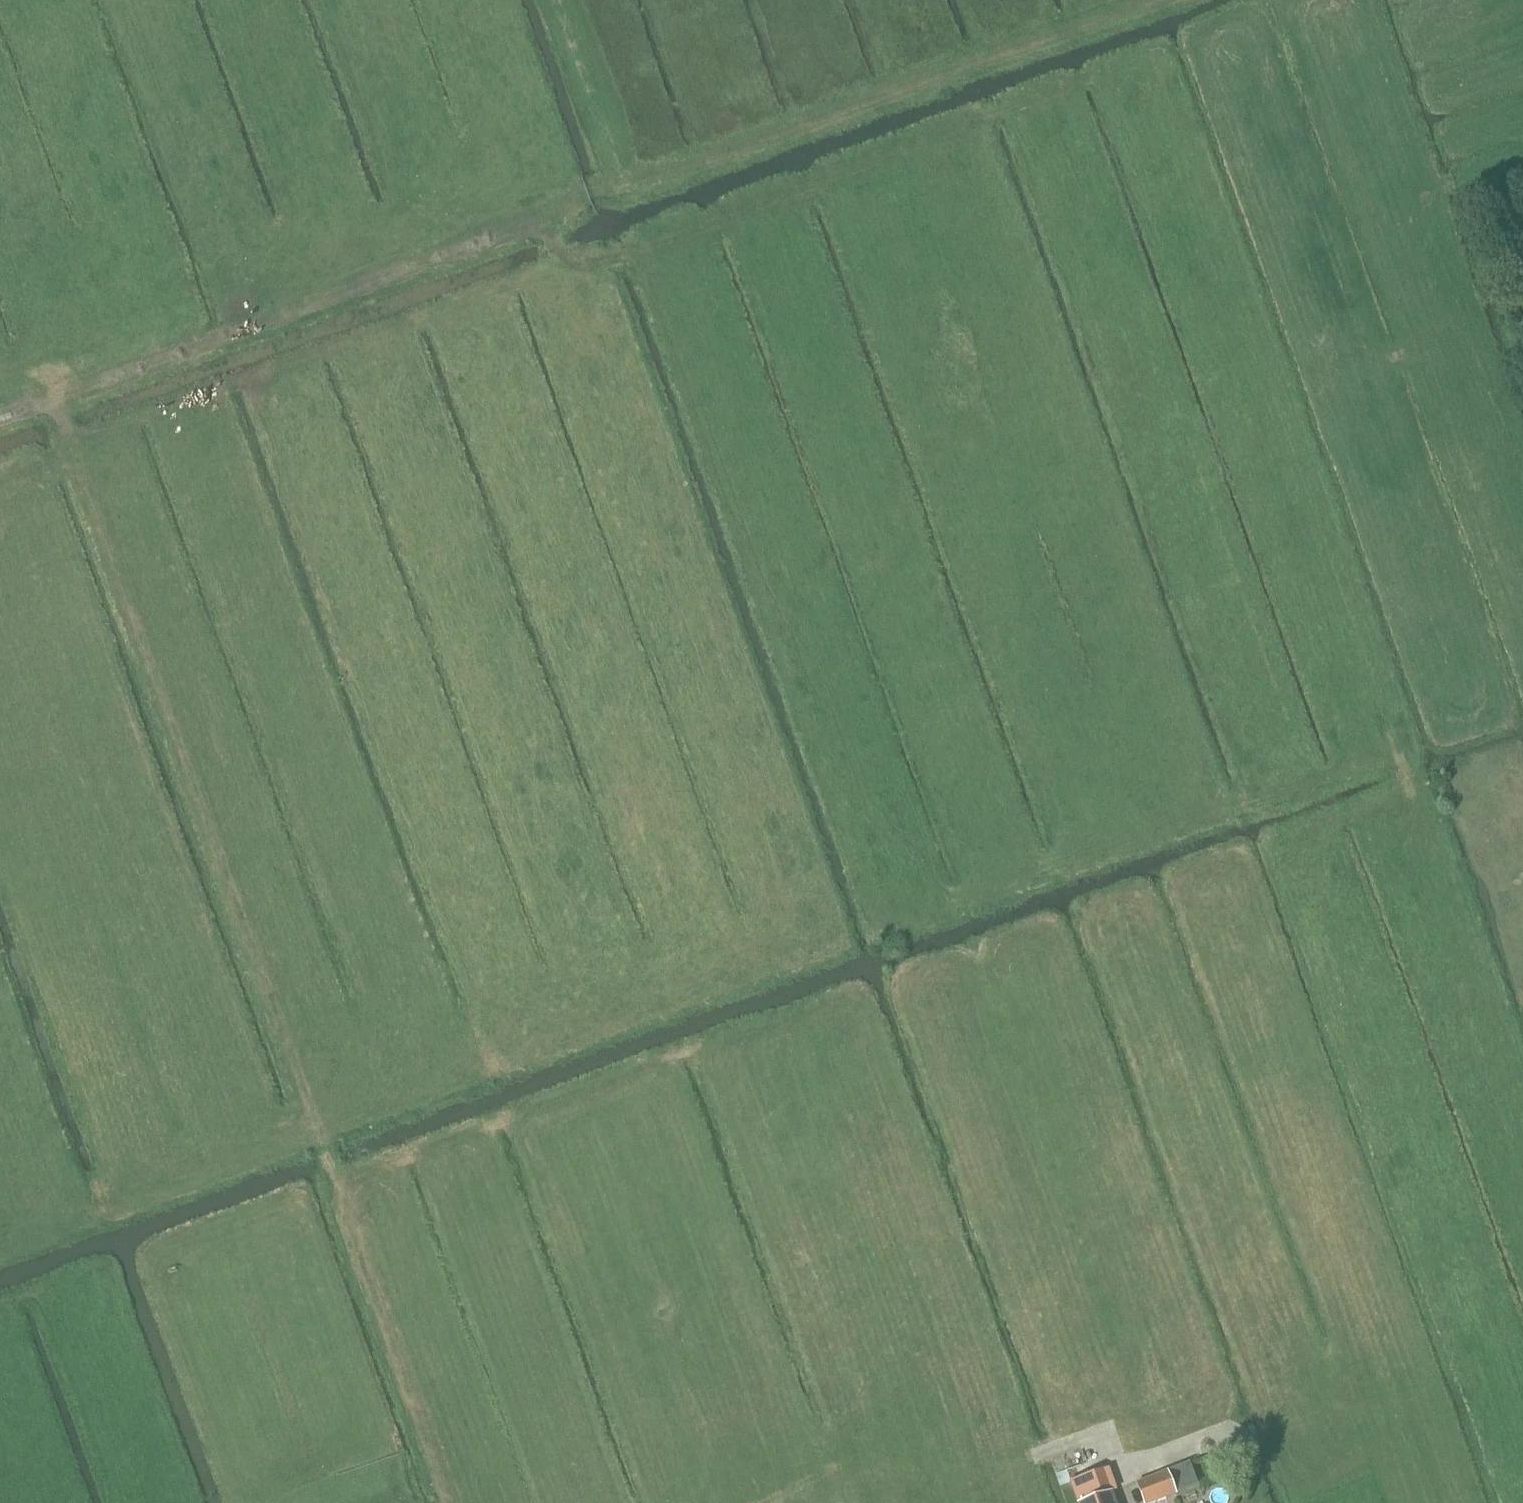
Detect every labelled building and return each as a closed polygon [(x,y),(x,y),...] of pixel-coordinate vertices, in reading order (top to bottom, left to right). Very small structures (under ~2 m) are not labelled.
[(1112,1491),(1104,1468),(1070,1481),(1078,1502),(1117,1502),(1112,1491)] [(1169,1472),(1139,1482),(1146,1502),(1153,1502),(1177,1494),(1169,1472)]
